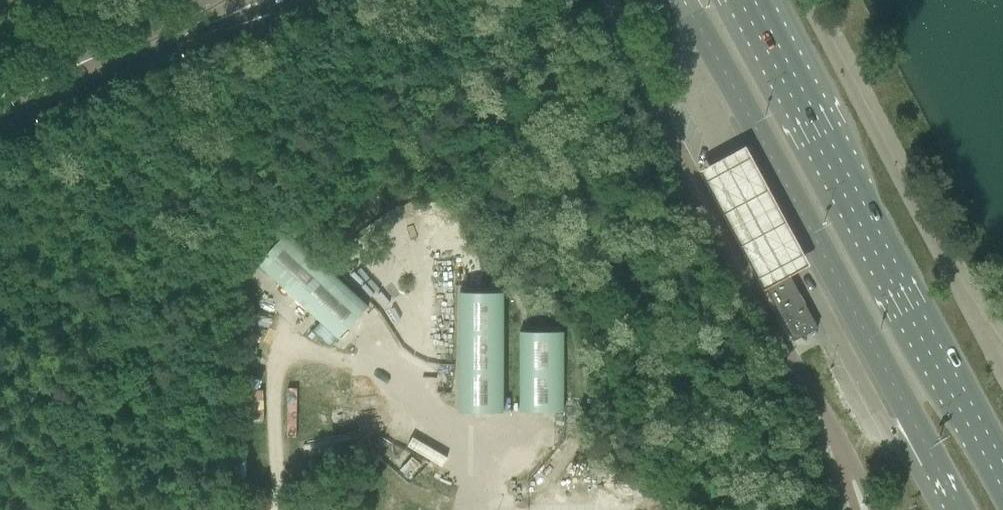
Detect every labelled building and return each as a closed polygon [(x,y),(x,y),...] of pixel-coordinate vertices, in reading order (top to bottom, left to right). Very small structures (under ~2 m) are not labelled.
[(746,145),(700,170),(764,289),(810,264),(746,145)] [(284,237),(257,267),(317,319),(339,337),(363,309),(365,307),(284,237)] [(788,270),(764,283),(795,339),(818,327),(788,270)] [(367,289),(392,295),(395,279),(371,273),(367,289)] [(460,291),(460,411),(504,411),(504,291),(460,291)] [(564,331),(520,331),(520,411),(564,411),(564,331)]
